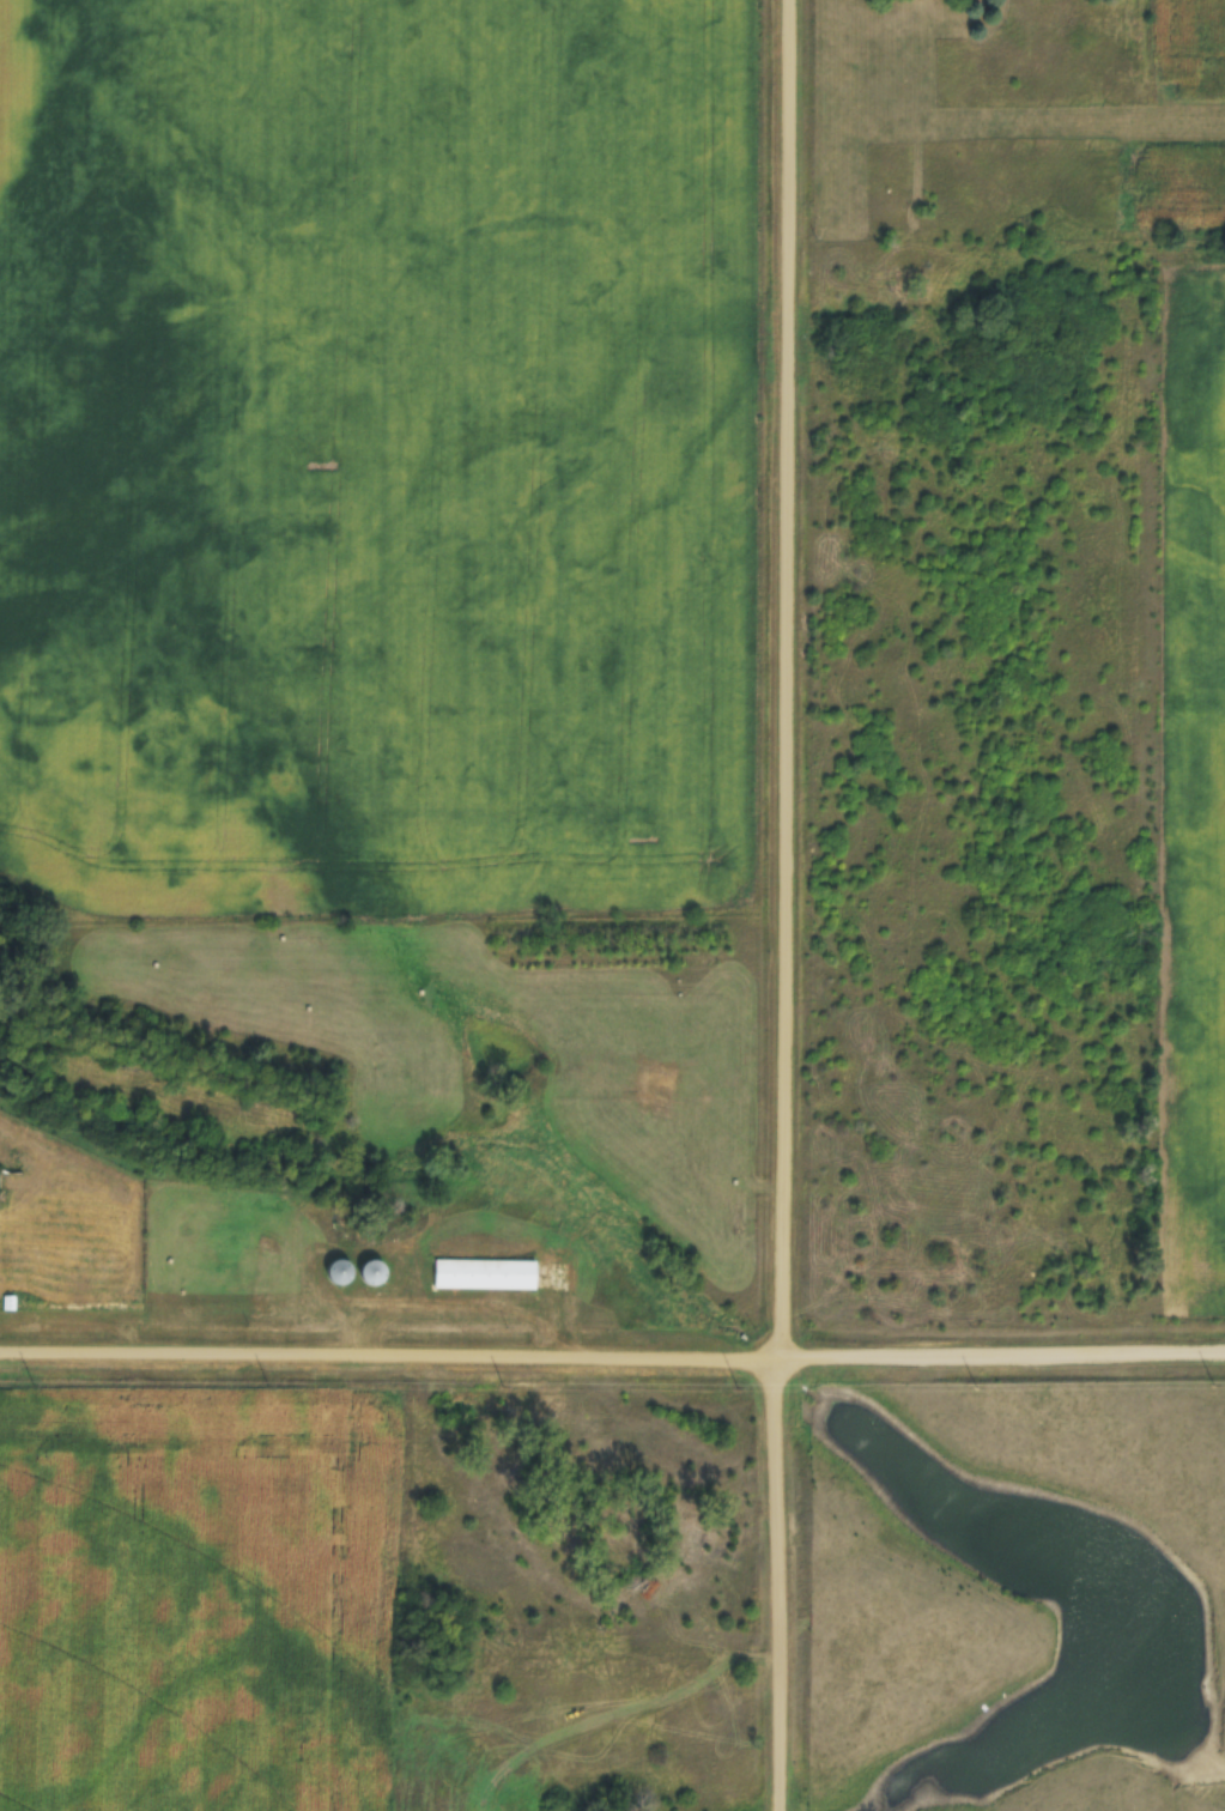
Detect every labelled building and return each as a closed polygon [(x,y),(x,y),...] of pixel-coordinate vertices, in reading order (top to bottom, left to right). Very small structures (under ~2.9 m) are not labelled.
[(437,1289),(541,1289),(541,1260),(437,1260),(437,1289)] [(336,1261),(332,1282),(348,1285),(352,1264),(336,1261)] [(385,1263),(369,1262),(368,1284),(384,1285),(385,1263)]
